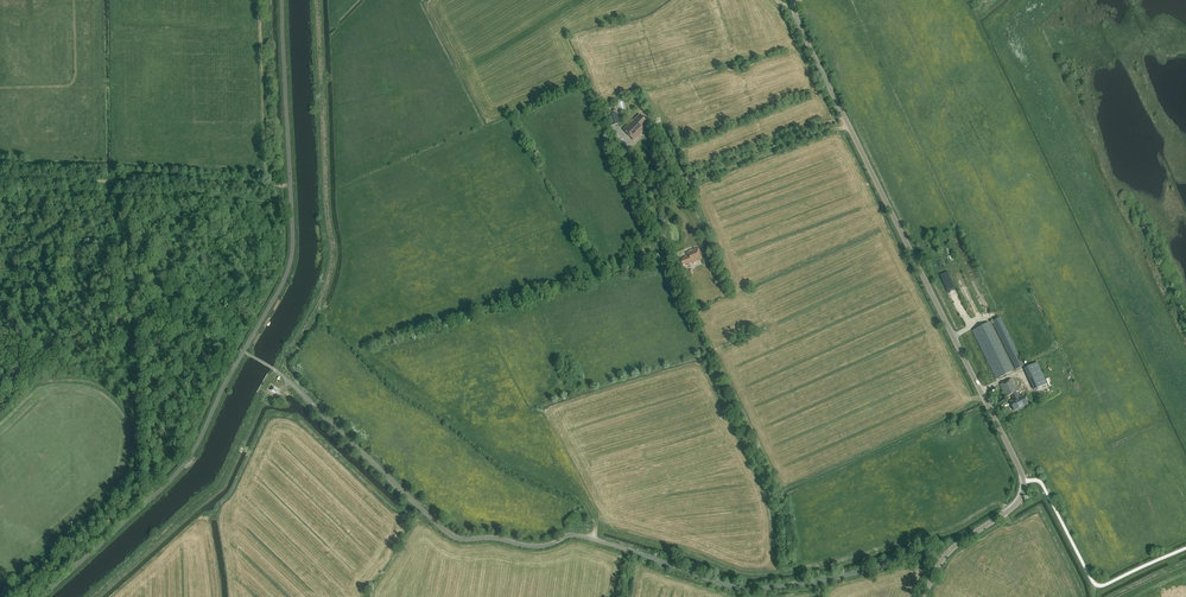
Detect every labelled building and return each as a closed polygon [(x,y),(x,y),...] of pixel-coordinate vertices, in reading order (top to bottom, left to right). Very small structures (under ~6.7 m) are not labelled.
[(620,124),(617,114),(608,116),(610,126),(620,124)] [(649,124),(640,114),(624,130),(634,141),(645,132),(643,130),(649,124)] [(687,266),(690,264),(690,263),(692,262),(692,264),(702,260),(698,248),(685,253),(687,256),(683,257),(684,259),(681,260),(683,265),(686,264),(687,266)] [(715,259),(712,251),(706,254),(709,261),(715,259)] [(685,274),(679,277),(682,284),(688,282),(685,274)] [(992,322),(1011,360),(1016,370),(1024,366),(1000,318),(992,322)] [(1014,371),(989,323),(973,331),(997,380),(1014,371)] [(1048,384),(1037,363),(1024,369),(1034,391),(1048,384)] [(1012,395),(1016,393),(1018,392),(1012,380),(1000,386),(1006,398),(1012,395)] [(1016,393),(1012,395),(1015,400),(1010,403),(1015,411),(1028,405),(1023,396),(1019,398),(1016,393)]
